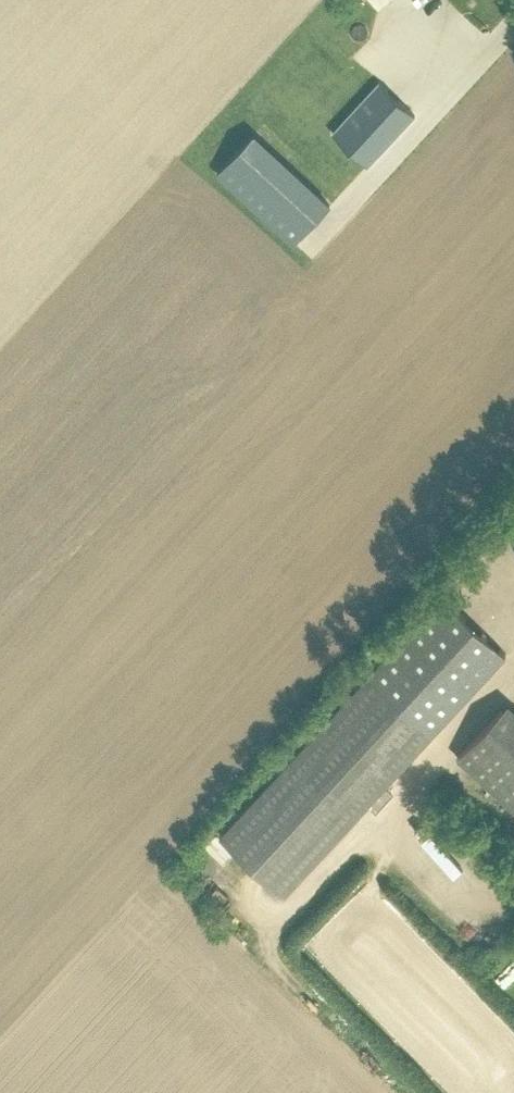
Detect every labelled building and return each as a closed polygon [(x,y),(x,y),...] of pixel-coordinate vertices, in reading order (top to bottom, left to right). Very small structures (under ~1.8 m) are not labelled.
[(360,61),(312,113),(368,164),(416,113),(360,61)] [(442,593),(220,833),(284,892),(506,652),(442,593)] [(499,786),(513,794),(513,777),(513,750),(513,752),(497,760),(506,742),(486,732),(492,745),(487,755),(472,747),(483,768),(493,774),(499,786)]
